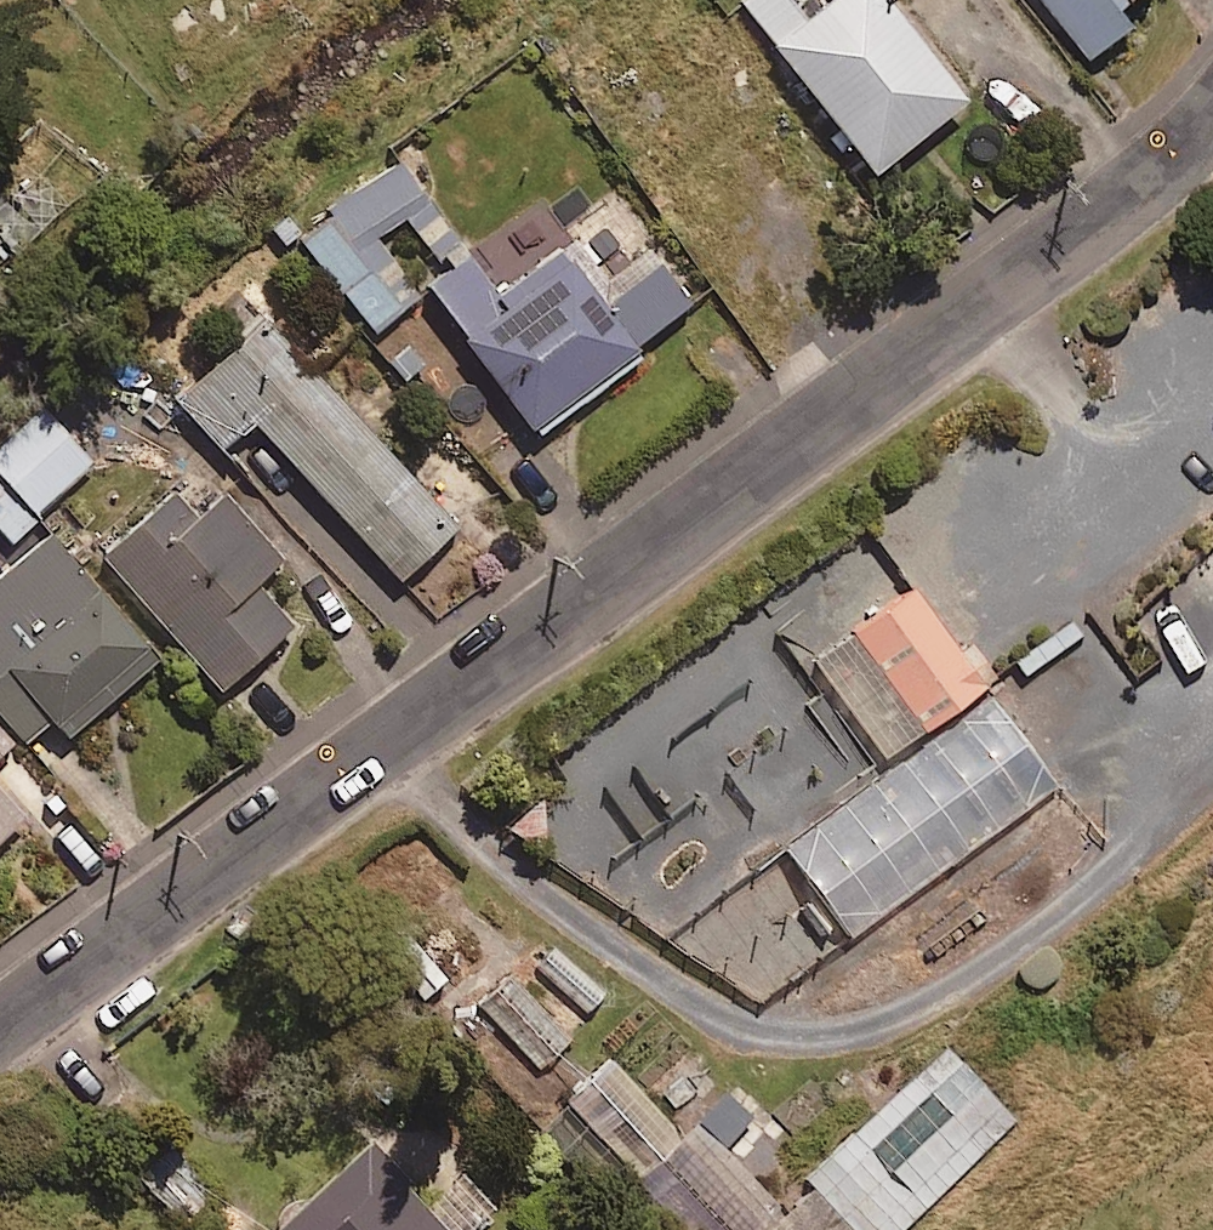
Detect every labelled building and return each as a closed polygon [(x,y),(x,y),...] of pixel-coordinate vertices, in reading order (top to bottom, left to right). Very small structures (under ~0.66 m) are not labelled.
[(881,0),(826,0),(801,19),(786,0),(742,0),(739,2),(867,171),(958,102),(881,0)] [(1083,55),(1130,20),(1116,1),(1117,0),(1041,0),(1083,55)] [(426,196),(391,155),(298,234),(378,328),(420,292),(375,239),(426,196)] [(612,291),(573,237),(499,291),(473,254),(431,285),(536,429),(646,349),(639,340),(697,298),(664,253),(612,291)] [(455,528),(266,319),(178,398),(223,447),(255,418),(400,578),(455,528)] [(41,406),(0,449),(0,526),(13,539),(93,456),(41,406)] [(197,519),(174,492),(105,551),(220,687),(292,627),(253,582),(280,560),(225,495),(197,519)] [(29,536),(0,562),(0,710),(24,737),(52,713),(70,734),(157,658),(72,561),(60,571),(29,536)] [(1206,589),(1186,566),(1137,608),(1157,631),(1206,589)] [(886,756),(998,676),(975,643),(962,652),(915,586),(815,656),(886,756)] [(1014,657),(1027,676),(1087,634),(1074,615),(1014,657)] [(785,845),(851,936),(1061,786),(1034,753),(1045,744),(1001,689),(843,803),(819,769),(761,811),(785,845)] [(0,722),(0,757),(17,740),(0,722)] [(0,780),(0,837),(28,811),(0,780)] [(851,936),(785,845),(755,867),(703,795),(614,859),(668,932),(764,999),(851,936)] [(414,1003),(444,979),(396,919),(366,943),(414,1003)] [(552,939),(524,967),(580,1021),(608,992),(552,939)] [(105,1017),(123,1039),(201,977),(183,955),(105,1017)] [(572,1037),(510,978),(481,1009),(543,1067),(572,1037)] [(700,1229),(899,1229),(1016,1119),(944,1043),(780,1199),(702,1118),(686,1134),(613,1058),(543,1125),(611,1197),(641,1168),(700,1229)] [(378,1136),(276,1229),(450,1229),(420,1198),(428,1191),(378,1136)] [(208,1196),(163,1152),(140,1177),(184,1220),(208,1196)]
